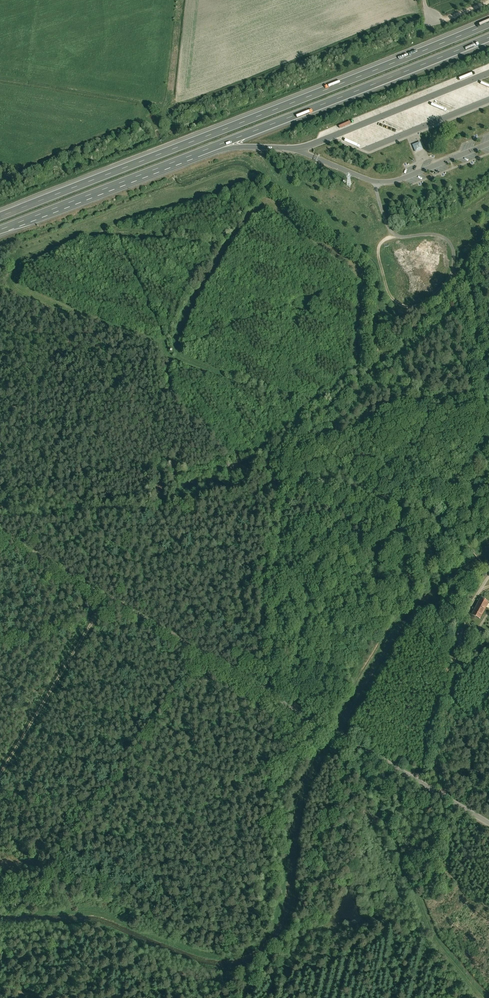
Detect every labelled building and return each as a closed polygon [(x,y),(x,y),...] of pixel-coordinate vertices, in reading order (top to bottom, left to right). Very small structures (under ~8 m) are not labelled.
[(422,144),(415,147),(418,154),(425,151),(422,144)] [(481,600),(472,616),(481,621),(488,607),(488,604),(481,600)] [(481,639),(485,633),(478,629),(475,635),(481,639)]
